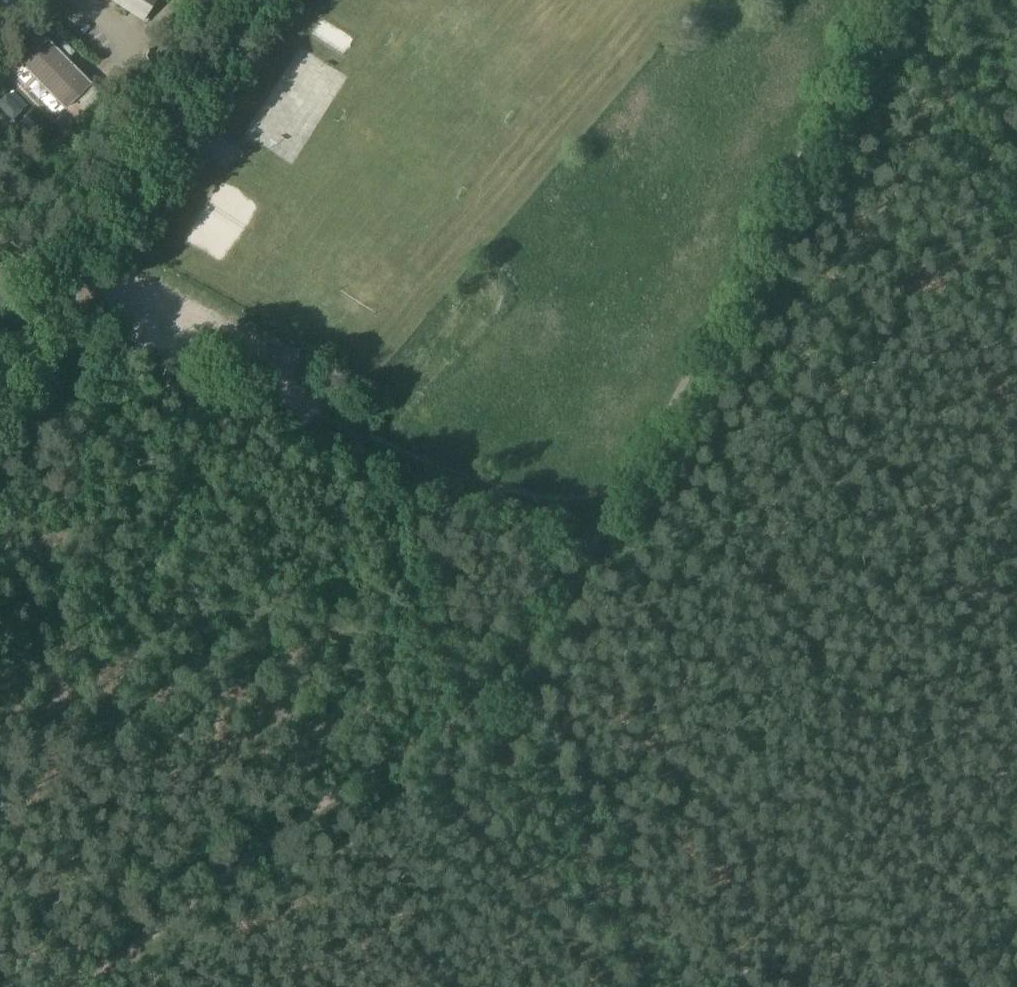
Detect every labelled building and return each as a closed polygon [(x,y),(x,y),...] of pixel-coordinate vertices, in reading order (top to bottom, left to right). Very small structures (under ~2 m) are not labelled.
[(143,22),(156,0),(108,0),(143,22)] [(65,110),(91,84),(47,39),(21,66),(65,110)] [(11,289),(0,278),(0,300),(11,289)]
